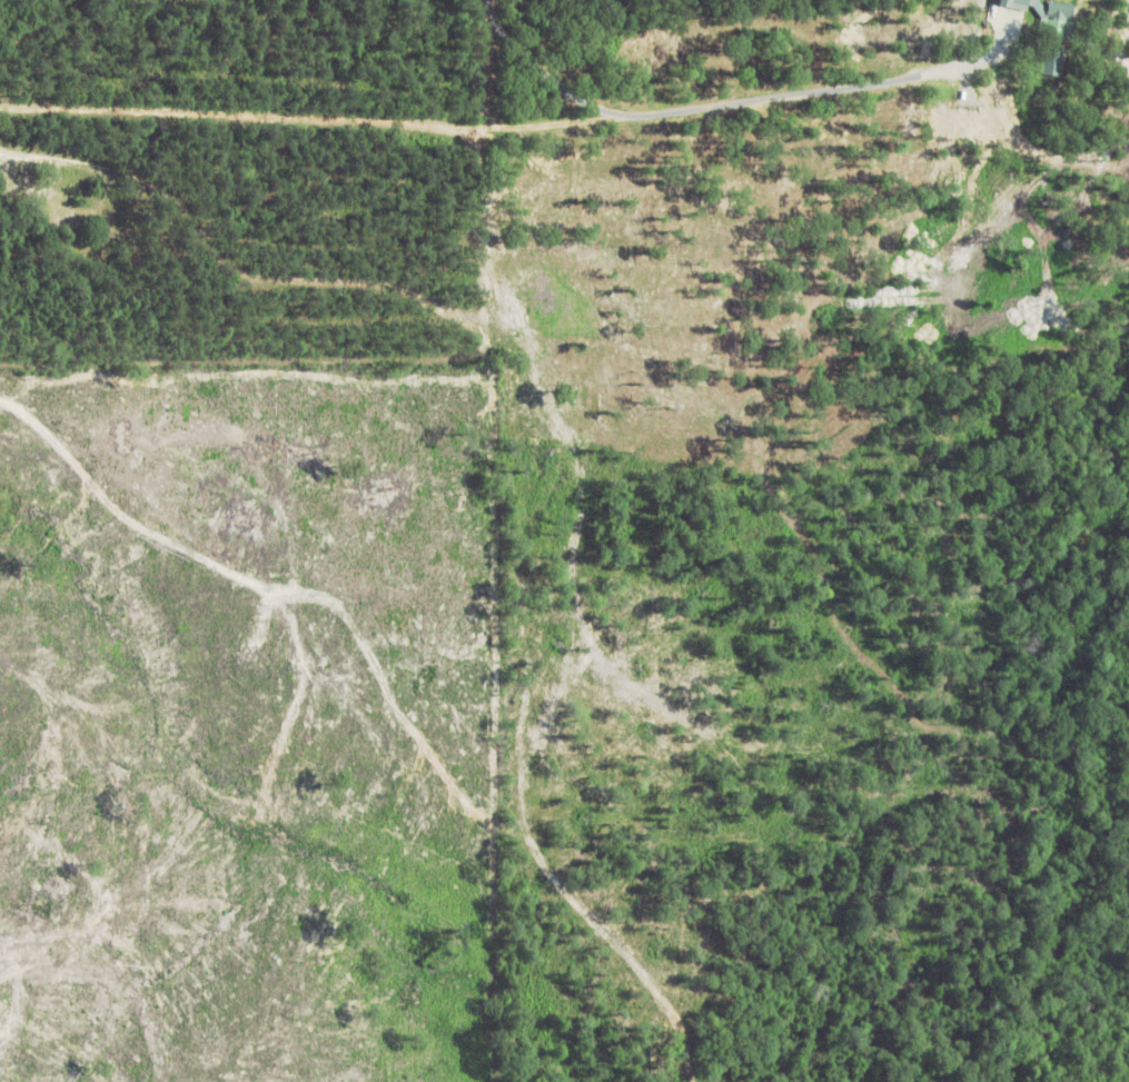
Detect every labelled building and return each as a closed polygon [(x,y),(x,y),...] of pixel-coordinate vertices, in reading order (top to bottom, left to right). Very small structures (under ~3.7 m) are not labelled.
[(1072,7),(1086,10),(1088,0),(1074,0),(1072,7)] [(1036,41),(1066,44),(1069,20),(1039,17),(1036,41)]
